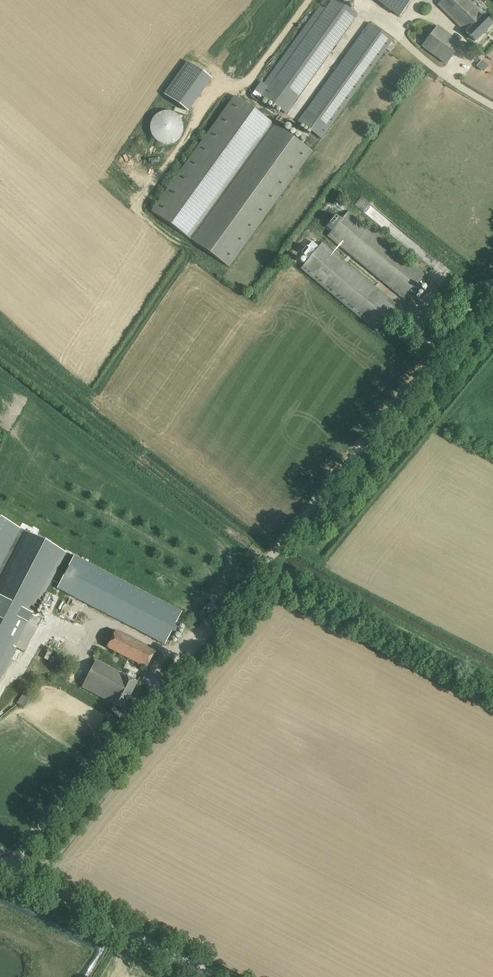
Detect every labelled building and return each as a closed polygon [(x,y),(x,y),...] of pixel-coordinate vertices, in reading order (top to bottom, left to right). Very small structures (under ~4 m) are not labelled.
[(357,14),(337,0),(332,0),(262,96),(285,113),(357,14)] [(399,17),(411,0),(376,0),(399,17)] [(439,4),(466,32),(475,41),(492,24),(483,15),(467,0),(443,0),(439,4)] [(393,40),(370,22),(297,122),(321,138),(393,40)] [(461,44),(453,38),(438,26),(424,45),(439,56),(447,62),(461,44)] [(312,151),(234,95),(151,211),(229,267),(312,151)] [(150,126),(150,129),(150,133),(152,136),(153,138),(156,141),(159,143),(162,144),(167,145),(171,144),(175,142),(178,140),(180,137),(182,134),(183,131),(183,127),(183,124),(181,121),(179,117),(176,114),(174,113),(171,112),(170,112),(169,111),(166,111),(163,112),(160,113),(157,114),(155,116),(152,119),(151,122),(150,126)] [(348,211),(328,236),(404,299),(406,296),(411,300),(421,288),(416,284),(424,274),(348,211)] [(398,306),(322,243),(301,268),(377,332),(389,318),(394,322),(399,316),(394,312),(398,306)] [(15,647),(25,652),(42,619),(32,614),(65,552),(0,518),(0,676),(15,647)] [(181,612),(75,555),(58,587),(165,644),(171,631),(175,633),(178,626),(175,624),(181,612)] [(110,629),(103,641),(108,644),(107,647),(146,668),(155,651),(115,630),(114,632),(110,629)] [(101,661),(100,662),(96,659),(82,686),(111,701),(110,702),(123,708),(137,682),(121,673),(122,672),(101,661)] [(16,702),(22,707),(29,697),(22,693),(16,702)]
